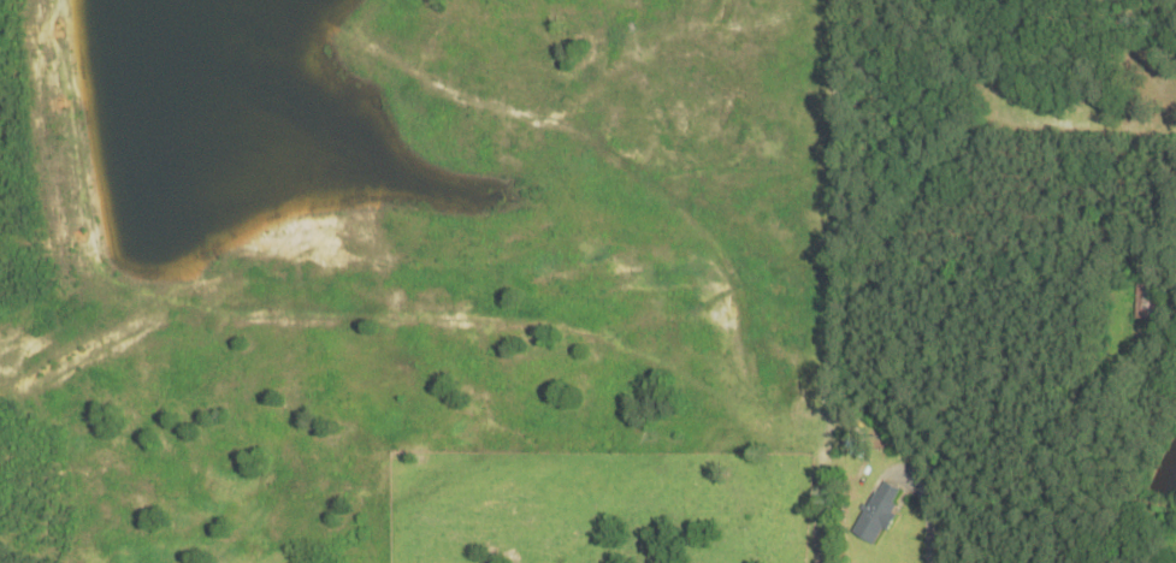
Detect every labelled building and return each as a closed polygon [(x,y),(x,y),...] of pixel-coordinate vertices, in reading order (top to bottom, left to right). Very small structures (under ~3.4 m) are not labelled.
[(1136,319),(1157,319),(1157,278),(1136,278),(1136,319)] [(851,533),(875,546),(904,492),(880,479),(851,533)] [(646,562),(664,562),(664,550),(646,550),(646,562)]
